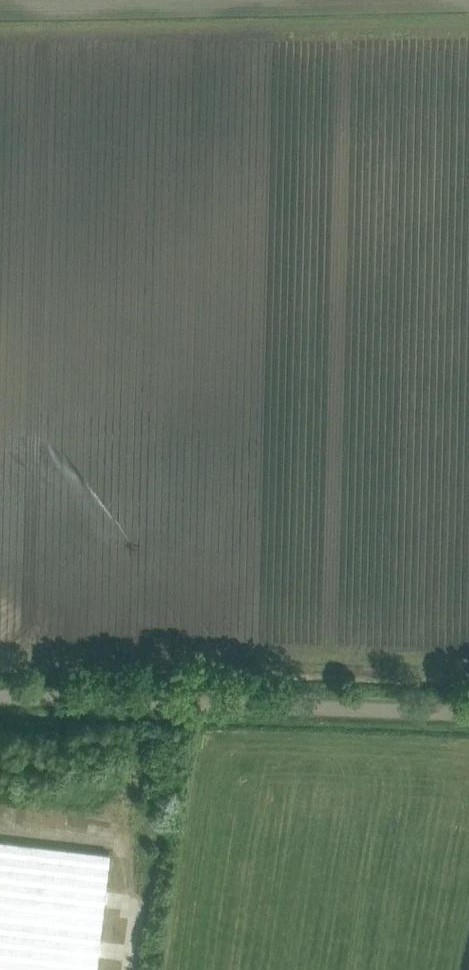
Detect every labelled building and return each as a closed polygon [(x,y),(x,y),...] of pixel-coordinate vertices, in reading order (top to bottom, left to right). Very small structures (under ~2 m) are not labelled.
[(110,852),(0,839),(0,969),(97,969),(110,852)]
